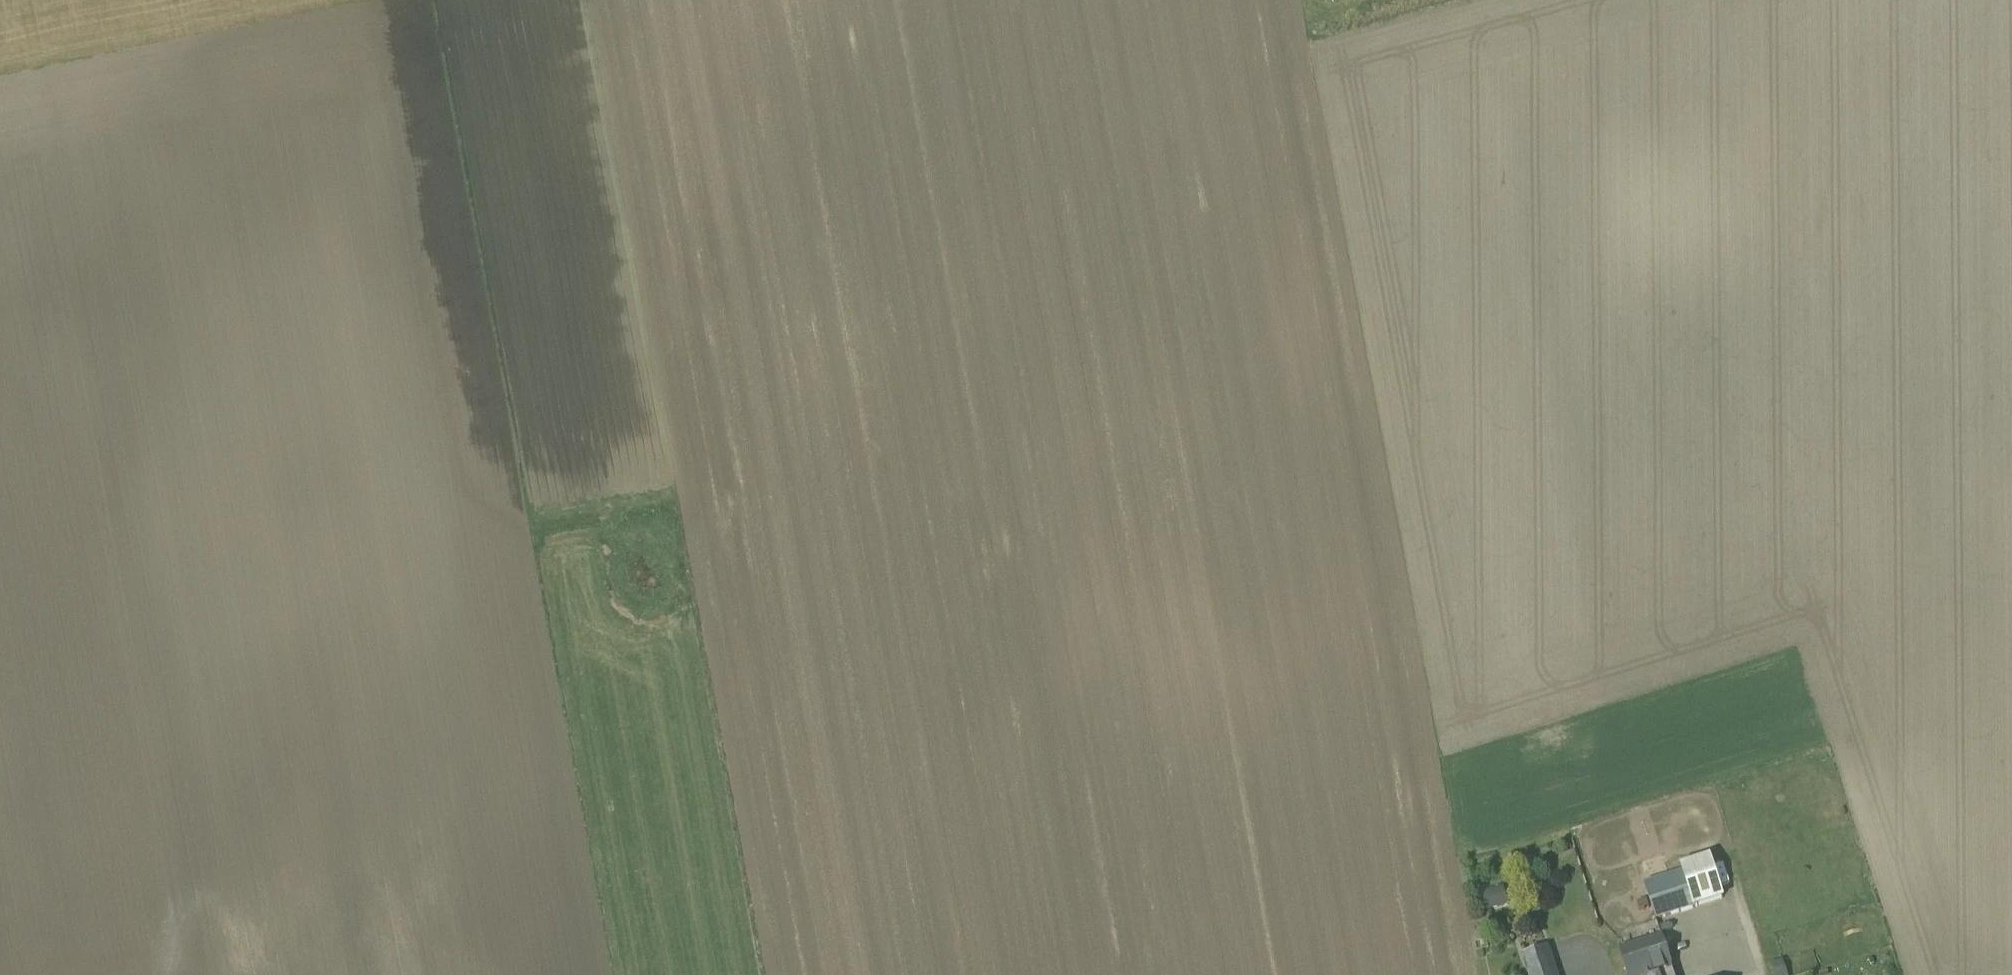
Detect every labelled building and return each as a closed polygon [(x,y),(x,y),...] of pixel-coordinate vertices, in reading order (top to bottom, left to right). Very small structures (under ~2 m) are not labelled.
[(1710,860),(1683,869),(1684,874),(1685,874),(1696,908),(1722,900),(1710,860)] [(1684,874),(1645,887),(1656,921),(1696,908),(1685,874),(1684,874)] [(1490,909),(1513,905),(1509,885),(1487,890),(1490,909)] [(1621,953),(1628,974),(1674,974),(1662,939),(1621,953)] [(1547,950),(1524,958),(1530,974),(1555,974),(1547,950)]
